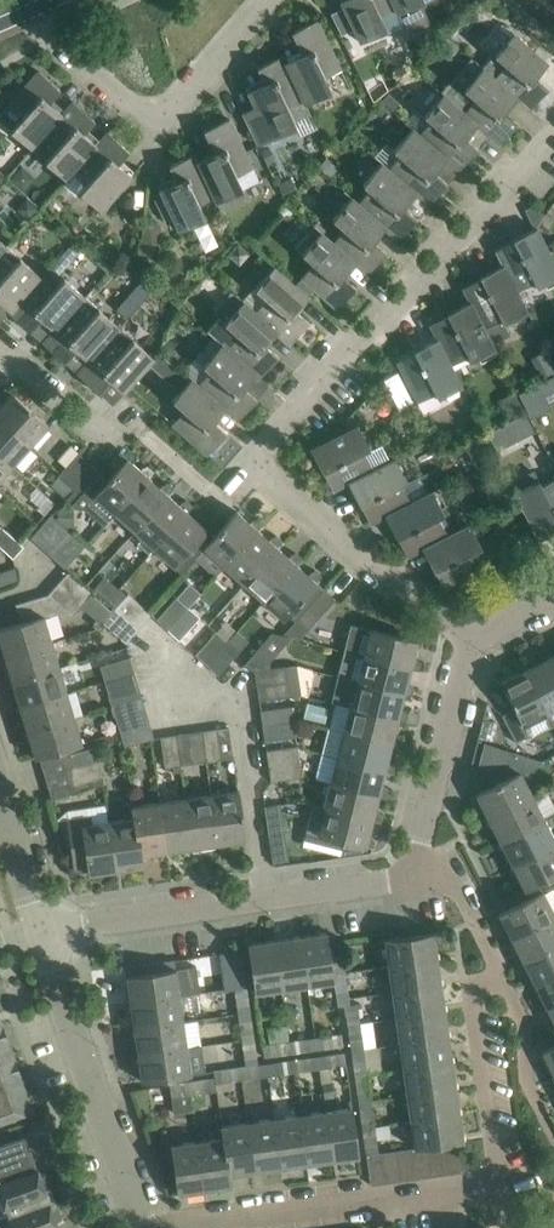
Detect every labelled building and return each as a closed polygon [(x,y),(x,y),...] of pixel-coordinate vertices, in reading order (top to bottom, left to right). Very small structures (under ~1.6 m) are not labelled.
[(345,7),(342,0),(341,0),(340,0),(360,42),(387,30),(380,15),(396,7),(392,0),(359,0),(345,7)] [(396,7),(399,14),(424,2),(424,0),(392,0),(396,7)] [(475,6),(480,10),(486,15),(490,19),(492,17),(499,10),(499,9),(499,8),(496,6),(489,0),(481,0),(475,6)] [(291,32),(302,55),(303,55),(306,60),(290,68),(303,97),(305,101),(331,89),(324,75),(340,67),(317,20),(291,32)] [(513,32),(497,50),(494,53),(506,63),(494,76),(512,92),(510,93),(529,109),(548,87),(534,75),(533,77),(528,73),(541,58),(547,63),(548,63),(513,32)] [(447,37),(436,49),(445,56),(456,45),(447,37)] [(269,89),(252,97),(249,90),(248,91),(258,113),(270,138),(297,125),(287,105),(303,97),(290,68),(283,55),(257,68),(265,84),(266,83),(269,89)] [(494,76),(483,66),(465,87),(475,96),(463,110),(472,118),(471,120),(498,144),(517,122),(504,110),(503,111),(498,107),(510,93),(512,92),(494,76)] [(38,70),(30,80),(4,109),(18,121),(12,128),(18,135),(32,147),(42,136),(57,120),(57,119),(43,107),(47,102),(48,103),(60,89),(38,70)] [(463,110),(443,93),(424,114),(431,120),(420,133),(441,153),(440,154),(459,170),(478,148),(464,136),(463,137),(459,133),(471,120),(472,118),(463,110)] [(56,149),(46,160),(66,178),(72,172),(92,151),(91,150),(77,138),(81,133),(82,134),(95,120),(73,101),(57,119),(57,120),(42,136),(56,149)] [(203,131),(214,153),(215,152),(218,159),(201,167),(214,197),(215,196),(217,200),(244,187),(237,172),(251,165),(229,118),(203,131)] [(420,133),(414,128),(396,148),(401,152),(388,167),(410,189),(428,205),(447,183),(434,171),(433,172),(428,168),(440,154),(441,153),(420,133)] [(107,132),(99,141),(91,150),(92,151),(72,172),(86,184),(81,191),(102,210),(132,176),(131,175),(126,180),(112,168),(116,164),(117,164),(129,151),(107,132)] [(268,147),(260,151),(266,164),(274,160),(268,147)] [(180,188),(164,195),(161,189),(160,189),(179,230),(206,217),(200,203),(214,197),(201,167),(195,153),(169,166),(177,182),(178,182),(180,188)] [(388,167),(382,162),(364,183),(370,188),(358,201),(380,222),(379,223),(397,239),(417,217),(403,205),(402,206),(398,202),(410,189),(388,167)] [(291,176),(277,183),(283,194),(297,187),(291,176)] [(352,195),(332,217),(345,228),(333,240),(350,256),(349,258),(367,274),(386,252),(373,240),(372,241),(367,237),(379,223),(380,222),(358,201),(352,195)] [(28,199),(19,209),(29,218),(38,208),(28,199)] [(535,205),(525,210),(534,229),(537,227),(544,213),(535,205)] [(139,253),(157,255),(161,224),(143,222),(139,253)] [(514,241),(495,251),(503,265),(517,286),(533,278),(537,286),(553,277),(553,262),(537,227),(534,229),(513,239),(514,241)] [(322,230),(302,253),(314,263),(301,277),(337,308),(356,286),(342,274),(341,275),(337,271),(349,258),(350,256),(333,240),(332,238),(322,230)] [(82,247),(73,240),(49,267),(58,274),(82,247)] [(238,241),(227,254),(240,266),(251,253),(238,241)] [(7,245),(0,253),(0,294),(1,292),(15,305),(41,275),(21,257),(7,245)] [(94,249),(89,255),(106,271),(116,260),(94,249)] [(480,276),(481,278),(462,288),(470,302),(481,323),(500,314),(504,322),(529,310),(517,286),(503,265),(480,276)] [(308,296),(273,266),(255,287),(266,296),(254,309),(272,326),(271,327),(289,343),(309,321),(295,309),(294,310),(290,306),(302,292),(308,297),(308,296)] [(61,281),(48,269),(42,275),(41,275),(15,305),(8,312),(30,331),(39,322),(42,318),(41,317),(45,312),(59,324),(75,307),(85,295),(64,277),(61,281)] [(146,280),(132,294),(141,303),(155,288),(146,280)] [(73,352),(76,348),(75,348),(80,343),(93,355),(109,337),(120,325),(98,307),(85,295),(75,307),(59,324),(42,343),(64,362),(73,352)] [(244,299),(225,321),(219,316),(207,330),(222,343),(251,368),(250,370),(259,378),(278,356),(265,344),(264,345),(259,341),(271,327),(272,326),(254,309),(244,299)] [(447,314),(448,316),(429,325),(437,339),(448,361),(466,352),(469,358),(493,346),(481,323),(470,302),(447,314)] [(133,338),(120,325),(109,337),(93,355),(77,373),(99,393),(107,383),(111,379),(110,378),(114,373),(127,386),(122,391),(123,392),(129,386),(139,374),(154,357),(133,338)] [(414,351),(415,353),(396,362),(407,384),(416,401),(434,392),(437,398),(461,386),(448,361),(437,339),(414,351)] [(205,362),(211,367),(198,381),(220,403),(219,404),(238,420),(257,398),(243,386),(242,387),(238,383),(250,370),(251,368),(222,343),(205,362)] [(161,353),(150,365),(159,373),(170,361),(161,353)] [(226,433),(213,421),(212,422),(207,418),(219,404),(220,403),(198,381),(193,376),(172,399),(184,410),(172,423),(207,455),(226,433)] [(549,407),(543,394),(553,388),(553,377),(553,376),(519,393),(531,416),(549,407)] [(5,399),(0,404),(0,418),(30,445),(48,425),(5,387),(0,393),(0,396),(5,399)] [(517,393),(499,402),(508,419),(525,410),(517,393)] [(525,413),(488,432),(496,448),(533,429),(525,413)] [(13,465),(30,445),(0,418),(0,453),(13,465)] [(310,449),(323,473),(325,472),(334,490),(348,483),(348,481),(371,467),(363,450),(369,447),(358,424),(310,449)] [(70,485),(90,462),(79,452),(58,475),(70,485)] [(13,465),(0,453),(0,479),(13,465)] [(348,483),(360,505),(362,505),(371,523),(385,516),(385,515),(410,501),(400,482),(405,480),(393,456),(371,467),(348,481),(348,483)] [(127,458),(124,463),(95,494),(115,512),(148,477),(153,471),(147,465),(142,471),(127,458)] [(70,485),(81,496),(102,472),(90,462),(70,485)] [(166,482),(161,488),(148,477),(115,512),(135,529),(168,494),(173,488),(166,482)] [(542,483),(539,478),(514,491),(539,539),(553,531),(553,477),(542,483)] [(385,516),(397,538),(399,538),(408,556),(423,549),(448,536),(447,534),(437,515),(443,513),(431,490),(410,501),(385,515),(385,516)] [(186,500),(181,506),(168,494),(135,529),(155,547),(187,512),(192,506),(186,500)] [(237,511),(229,519),(221,529),(204,547),(224,565),(258,529),(263,523),(256,518),(251,523),(237,511)] [(212,523),(205,517),(200,523),(187,512),(155,547),(175,565),(212,523)] [(62,523),(51,513),(47,519),(30,537),(41,546),(62,523)] [(41,546),(52,556),(72,532),(62,523),(41,546)] [(434,571),(436,571),(446,589),(485,569),(475,550),(481,548),(468,523),(447,534),(448,536),(423,549),(434,571)] [(23,546),(1,526),(0,528),(0,546),(13,557),(23,546)] [(276,535),(271,541),(258,529),(224,565),(244,583),(277,547),(282,541),(276,535)] [(65,568),(81,550),(86,545),(72,532),(52,556),(65,568)] [(302,558),(295,552),(290,558),(277,547),(244,583),(263,600),(297,564),(302,558)] [(315,570),(310,575),(297,564),(263,600),(283,619),(322,576),(315,570)] [(15,566),(0,571),(0,584),(19,577),(15,566)] [(90,590),(86,587),(68,571),(59,581),(80,601),(90,590)] [(21,622),(0,628),(0,642),(4,654),(51,639),(44,615),(66,609),(70,613),(80,601),(59,581),(48,594),(15,604),(21,622)] [(315,619),(334,597),(323,587),(303,608),(315,619)] [(188,604),(177,596),(156,619),(166,628),(188,604)] [(146,619),(128,603),(122,597),(111,609),(136,630),(146,619)] [(179,639),(195,621),(201,615),(188,604),(166,628),(179,639)] [(125,642),(136,630),(111,609),(101,620),(125,642)] [(413,659),(417,641),(370,629),(363,655),(411,668),(419,670),(421,661),(413,659)] [(225,641),(215,631),(195,654),(205,663),(225,641)] [(11,680),(59,665),(51,639),(4,654),(11,680)] [(218,674),(234,656),(238,653),(225,641),(205,663),(218,674)] [(527,668),(549,713),(553,710),(553,665),(550,656),(546,649),(538,653),(542,661),(527,668)] [(406,685),(411,668),(363,655),(357,680),(404,693),(412,695),(414,686),(406,685)] [(134,670),(130,657),(100,666),(104,679),(134,670)] [(501,681),(515,708),(502,715),(516,742),(529,735),(524,726),(549,713),(527,668),(523,661),(515,665),(518,672),(501,681)] [(19,704),(66,690),(59,665),(11,680),(19,704)] [(286,680),(284,666),(255,670),(257,685),(286,680)] [(139,686),(134,670),(104,679),(109,695),(112,704),(141,696),(139,686)] [(289,696),(286,680),(257,685),(259,700),(289,696)] [(400,710),(404,693),(357,680),(350,706),(398,719),(406,721),(408,712),(400,710)] [(74,716),(66,690),(19,704),(26,730),(74,716)] [(149,723),(141,696),(112,704),(116,717),(121,731),(149,723)] [(292,720),(290,705),(285,707),(261,710),(263,725),(292,720)] [(394,735),(398,719),(350,706),(344,730),(391,744),(399,746),(401,737),(394,735)] [(74,716),(26,730),(34,757),(82,743),(74,716)] [(265,740),(294,735),(292,720),(263,725),(265,740)] [(154,737),(149,723),(121,731),(125,746),(154,737)] [(205,761),(233,757),(229,727),(201,731),(205,761)] [(387,760),(391,744),(344,730),(337,756),(385,769),(393,771),(395,762),(387,760)] [(179,765),(205,761),(201,731),(174,734),(179,765)] [(179,765),(174,734),(160,736),(165,767),(179,765)] [(69,769),(97,760),(92,746),(64,755),(69,769)] [(268,764),(298,760),(296,746),(266,750),(268,764)] [(380,786),(385,769),(337,756),(330,782),(378,795),(386,797),(388,788),(380,786)] [(512,759),(486,772),(493,786),(476,794),(488,818),(531,796),(512,759)] [(97,760),(69,769),(74,782),(101,774),(97,760)] [(300,776),(298,760),(268,764),(271,780),(295,777),(300,776)] [(374,811),(378,795),(330,782),(324,806),(372,820),(380,822),(382,813),(374,811)] [(238,790),(214,794),(210,794),(218,843),(245,839),(238,790)] [(218,843),(210,794),(184,798),(192,847),(218,843)] [(544,819),(531,796),(488,818),(500,841),(544,819)] [(192,847),(184,798),(159,802),(167,850),(192,847)] [(133,817),(135,817),(141,854),(167,850),(159,802),(132,806),(133,817)] [(269,836),(284,834),(280,803),(265,805),(269,836)] [(317,834),(374,848),(376,838),(368,836),(372,820),(324,806),(317,834)] [(74,867),(88,865),(89,874),(116,870),(108,821),(91,823),(90,815),(67,819),(74,867)] [(133,817),(108,821),(116,870),(143,866),(141,854),(135,817),(133,817)] [(544,819),(500,841),(512,864),(553,842),(553,839),(544,819)] [(512,864),(525,889),(553,874),(553,842),(512,864)] [(521,902),(499,913),(511,937),(553,915),(553,912),(543,891),(521,902)] [(511,937),(523,961),(553,945),(553,915),(511,937)] [(331,954),(330,954),(327,932),(301,936),(308,985),(332,982),(335,981),(333,973),(331,954)] [(437,958),(434,932),(384,939),(388,965),(437,958)] [(308,985),(301,936),(274,940),(281,989),(308,985)] [(274,940),(248,943),(255,993),(281,989),(274,940)] [(523,961),(534,983),(553,973),(553,945),(523,961)] [(333,973),(344,971),(342,952),(331,954),(333,973)] [(441,984),(437,958),(388,965),(392,991),(441,984)] [(234,987),(247,985),(245,967),(231,969),(234,987)] [(179,995),(175,968),(126,975),(130,1002),(179,995)] [(335,981),(332,982),(335,1006),(349,1004),(344,971),(333,973),(335,981)] [(534,983),(547,1008),(553,1004),(553,973),(534,983)] [(395,1017),(445,1010),(441,984),(392,991),(395,1017)] [(247,985),(234,987),(236,1006),(249,1004),(247,985)] [(183,1021),(179,995),(130,1002),(134,1028),(183,1021)] [(348,1024),(360,1022),(358,1004),(346,1006),(348,1024)] [(449,1036),(445,1010),(395,1017),(399,1043),(449,1036)] [(242,1040),(254,1038),(251,1018),(239,1019),(242,1040)] [(138,1055),(187,1048),(183,1021),(134,1028),(138,1055)] [(10,1118),(33,1109),(2,1022),(0,1023),(0,1121),(10,1118)] [(360,1022),(348,1024),(350,1042),(362,1041),(360,1022)] [(324,1047),(343,1044),(342,1032),(323,1035),(324,1047)] [(452,1062),(449,1036),(399,1043),(403,1070),(452,1062)] [(290,1051),(310,1049),(308,1037),(288,1039),(290,1051)] [(254,1038),(242,1040),(244,1058),(256,1056),(254,1038)] [(290,1051),(288,1039),(270,1042),(271,1054),(290,1051)] [(542,1052),(553,1075),(553,1046),(542,1052)] [(138,1055),(142,1081),(191,1074),(187,1048),(138,1055)] [(320,1067),(345,1063),(343,1052),(319,1055),(320,1067)] [(355,1076),(366,1075),(363,1054),(352,1056),(355,1076)] [(294,1070),(320,1067),(319,1055),(293,1059),(294,1070)] [(294,1070),(293,1059),(272,1062),(273,1073),(294,1070)] [(456,1089),(452,1062),(403,1070),(407,1096),(456,1089)] [(243,1078),(260,1076),(259,1065),(241,1067),(243,1078)] [(243,1078),(241,1067),(221,1069),(222,1081),(243,1078)] [(366,1075),(355,1076),(358,1094),(368,1093),(366,1075)] [(191,1093),(209,1090),(208,1078),(189,1081),(191,1093)] [(170,1083),(171,1095),(173,1113),(193,1110),(191,1093),(189,1081),(170,1083)] [(460,1115),(456,1089),(407,1096),(410,1122),(460,1115)] [(363,1129),(374,1127),(371,1106),(360,1108),(363,1129)] [(356,1132),(352,1108),(327,1112),(333,1160),(359,1156),(356,1132)] [(333,1160),(327,1112),(301,1115),(308,1163),(333,1160)] [(308,1163),(301,1115),(275,1119),(280,1157),(282,1167),(308,1163)] [(441,1144),(456,1142),(463,1141),(460,1115),(410,1122),(414,1147),(426,1146),(441,1144)] [(282,1167),(280,1157),(275,1119),(249,1123),(256,1171),(282,1167)] [(230,1174),(256,1171),(249,1123),(223,1127),(230,1174)] [(221,1127),(222,1137),(198,1141),(205,1190),(232,1186),(230,1174),(223,1127),(221,1127)] [(363,1129),(365,1145),(366,1146),(377,1144),(374,1127),(363,1129)] [(3,1208),(5,1207),(7,1212),(52,1195),(50,1190),(52,1190),(46,1172),(39,1174),(38,1168),(36,1169),(25,1137),(0,1146),(0,1200),(3,1208)] [(198,1141),(171,1144),(178,1194),(205,1190),(198,1141)] [(456,1142),(441,1144),(445,1174),(461,1172),(456,1142)] [(445,1174),(441,1144),(426,1146),(430,1176),(445,1174)] [(414,1147),(411,1148),(416,1178),(430,1176),(426,1146),(414,1147)] [(416,1178),(411,1148),(396,1150),(401,1180),(416,1178)] [(381,1152),(386,1182),(401,1180),(396,1150),(381,1152)] [(371,1185),(386,1182),(381,1152),(366,1154),(371,1185)] [(7,1217),(0,1219),(0,1227),(51,1227),(58,1225),(56,1220),(62,1217),(55,1200),(54,1201),(52,1195),(7,1212),(8,1216),(7,1217)]
